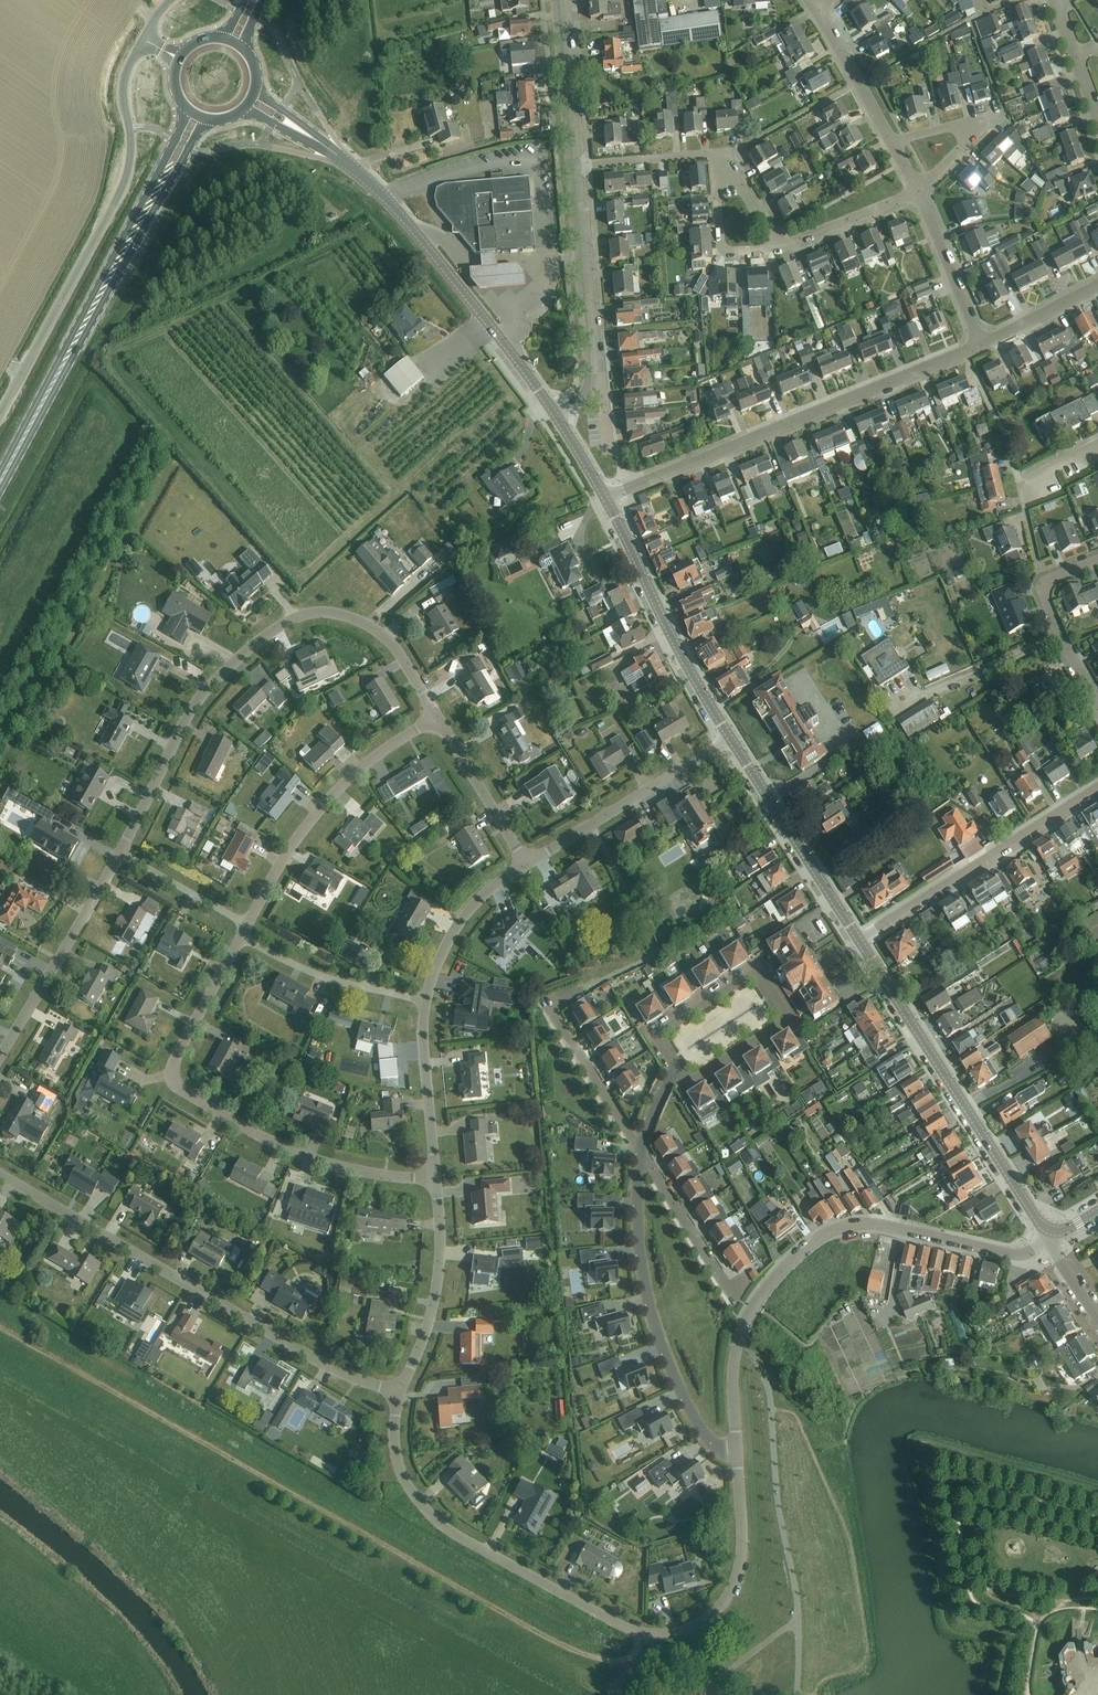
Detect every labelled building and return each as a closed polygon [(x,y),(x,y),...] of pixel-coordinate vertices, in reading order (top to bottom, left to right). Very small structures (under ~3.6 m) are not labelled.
[(502,13),(516,11),(525,10),(527,9),(526,0),(500,0),(502,13)] [(722,42),(719,15),(668,21),(666,3),(661,0),(633,0),(639,51),(722,42)] [(734,8),(743,7),(743,6),(770,4),(769,0),(733,0),(734,8)] [(892,1),(902,13),(908,20),(913,15),(907,8),(900,0),(893,0),(892,1)] [(600,21),(620,19),(619,6),(607,7),(606,1),(589,2),(590,19),(600,18),(600,21)] [(1031,1),(1017,6),(1019,11),(1033,5),(1031,1)] [(974,10),(972,3),(960,8),(962,14),(974,10)] [(857,5),(849,9),(852,17),(861,33),(873,26),(877,32),(888,26),(890,24),(890,23),(895,20),(892,14),(887,17),(876,23),(868,8),(861,12),(859,9),(860,9),(859,7),(858,8),(857,5)] [(1016,22),(1008,25),(1010,31),(1012,31),(1033,22),(1028,8),(1013,14),(1016,22)] [(950,16),(943,20),(947,28),(954,24),(950,16)] [(995,16),(988,18),(976,23),(982,40),(1001,33),(995,16)] [(516,19),(508,20),(485,27),(487,33),(509,27),(510,38),(529,36),(529,35),(530,34),(530,29),(528,28),(528,22),(516,23),(516,19)] [(1033,22),(1012,31),(1014,38),(1021,36),(1024,43),(1039,37),(1033,22)] [(937,25),(925,32),(928,38),(940,32),(937,25)] [(888,26),(877,32),(881,39),(869,46),(876,60),(889,53),(885,46),(896,40),(888,26)] [(792,30),(781,36),(778,38),(782,44),(776,48),(780,55),(786,52),(788,51),(789,51),(805,41),(797,27),(792,30)] [(777,28),(754,41),(757,47),(771,39),(772,38),(777,36),(780,34),(777,28)] [(916,28),(910,31),(913,37),(910,38),(915,46),(926,39),(916,28)] [(960,32),(954,34),(956,41),(962,39),(960,32)] [(622,75),(641,73),(640,64),(622,66),(620,44),(624,43),(624,42),(637,41),(636,33),(608,35),(608,44),(605,44),(606,60),(603,61),(603,62),(600,64),(601,69),(604,70),(604,72),(621,70),(622,75)] [(514,43),(499,45),(500,52),(510,51),(511,67),(534,65),(532,47),(527,48),(527,41),(514,43)] [(786,52),(780,55),(789,72),(784,75),(788,81),(801,73),(798,67),(797,65),(808,59),(813,56),(805,41),(789,51),(788,51),(786,52)] [(1001,51),(1003,58),(1023,50),(1020,44),(1008,48),(1001,51)] [(984,52),(989,63),(995,60),(991,49),(984,52)] [(1025,57),(1023,50),(1003,58),(1005,64),(1025,57)] [(1034,70),(1049,64),(1043,50),(1029,55),(1031,63),(1019,68),(1022,74),(1034,70)] [(1034,70),(1029,71),(1031,78),(1036,76),(1039,84),(1054,79),(1049,64),(1034,70)] [(968,65),(959,67),(964,87),(971,85),(976,104),(991,100),(985,76),(972,80),(968,65)] [(956,90),(964,87),(959,67),(951,69),(952,75),(948,76),(950,83),(952,90),(940,93),(945,112),(960,108),(956,90)] [(801,73),(788,81),(791,88),(798,84),(802,90),(807,87),(811,94),(829,85),(821,71),(805,80),(801,73)] [(733,80),(740,77),(737,72),(730,75),(733,80)] [(505,84),(515,80),(513,75),(503,79),(505,84)] [(516,85),(507,85),(508,95),(509,100),(517,99),(533,98),(533,93),(532,92),(535,90),(534,85),(532,83),(516,85)] [(1026,96),(1038,92),(1035,85),(1023,90),(1019,91),(1022,98),(1026,96)] [(923,106),(930,105),(926,90),(919,92),(921,98),(916,100),(916,102),(906,105),(910,121),(926,117),(923,106)] [(1049,111),(1064,106),(1059,91),(1044,97),(1049,111)] [(1038,92),(1026,96),(1028,103),(1040,99),(1038,92)] [(670,118),(678,118),(676,94),(668,94),(670,114),(662,115),(662,117),(654,117),(656,138),(672,137),(670,118)] [(517,99),(496,101),(497,108),(508,107),(518,106),(518,114),(534,112),(536,110),(536,106),(534,104),(533,98),(517,99)] [(695,101),(696,109),(693,109),(694,118),(685,119),(686,136),(701,134),(700,121),(707,120),(705,100),(695,101)] [(752,101),(746,104),(750,110),(755,107),(752,101)] [(736,120),(743,119),(741,102),(732,103),(733,115),(716,117),(717,133),(737,131),(736,120)] [(826,137),(839,130),(841,129),(838,123),(847,118),(840,104),(823,114),(829,125),(816,132),(820,141),(826,137)] [(1070,120),(1064,106),(1049,111),(1055,126),(1070,120)] [(449,128),(442,107),(424,113),(431,137),(439,135),(442,144),(460,139),(456,126),(449,128)] [(537,119),(537,114),(509,117),(509,124),(521,123),(522,129),(537,127),(539,125),(539,119),(537,119)] [(627,136),(627,128),(626,128),(626,120),(612,121),(613,129),(604,129),(606,147),(621,146),(621,145),(638,144),(637,135),(627,136)] [(1004,136),(993,147),(1003,157),(1008,162),(1013,167),(1018,162),(1013,157),(1019,152),(1020,153),(1022,155),(1025,152),(1023,150),(1025,148),(1021,145),(1022,144),(1013,127),(1004,136)] [(1027,135),(1023,127),(1017,130),(1022,137),(1027,135)] [(1037,139),(1053,133),(1051,127),(1039,131),(1031,134),(1032,138),(1023,141),(1024,144),(1037,139)] [(514,137),(513,129),(499,130),(500,139),(514,137)] [(826,137),(820,141),(825,151),(836,145),(841,154),(862,143),(854,129),(842,136),(839,130),(826,137)] [(1056,140),(1053,133),(1037,139),(1040,146),(1056,140)] [(1066,152),(1079,147),(1074,133),(1061,138),(1063,144),(1055,147),(1058,155),(1066,152)] [(801,140),(793,144),(797,151),(804,147),(801,140)] [(760,175),(773,168),(781,163),(782,163),(779,156),(775,158),(768,145),(749,156),(760,175)] [(1003,157),(993,147),(982,158),(990,166),(986,170),(994,178),(999,173),(993,167),(1003,157)] [(1085,162),(1079,147),(1066,152),(1071,167),(1085,162)] [(856,161),(854,162),(851,156),(835,165),(839,172),(848,166),(851,171),(859,167),(863,175),(875,168),(868,155),(856,161)] [(776,174),(763,181),(766,186),(771,194),(780,189),(783,195),(784,195),(786,193),(792,190),(795,188),(797,187),(804,183),(799,174),(791,179),(785,169),(781,163),(773,168),(776,174)] [(1066,168),(1046,175),(1048,182),(1068,175),(1066,168)] [(691,191),(704,189),(703,169),(690,171),(691,191)] [(971,169),(960,181),(965,186),(971,192),(978,186),(980,184),(986,190),(989,187),(990,188),(992,186),(995,183),(984,172),(979,177),(971,169)] [(830,170),(823,173),(827,180),(831,177),(832,174),(830,170)] [(660,188),(667,187),(666,173),(659,174),(660,188)] [(636,177),(629,177),(621,178),(621,177),(604,178),(605,194),(622,192),(622,184),(630,183),(630,186),(637,185),(637,187),(644,187),(644,185),(651,184),(650,174),(636,175),(636,177)] [(1046,185),(1045,194),(1056,190),(1059,189),(1062,197),(1073,193),(1076,201),(1096,193),(1094,186),(1090,176),(1075,182),(1072,175),(1053,182),(1046,185)] [(437,190),(434,200),(437,210),(454,230),(453,234),(458,235),(475,255),(480,254),(495,253),(535,249),(529,186),(529,179),(504,181),(503,176),(493,177),(493,182),(481,183),(456,186),(446,186),(437,190)] [(1045,185),(1036,177),(1031,182),(1041,190),(1045,185)] [(804,183),(786,193),(789,199),(777,206),(784,219),(798,212),(793,203),(796,202),(794,197),(807,190),(804,183)] [(694,197),(682,198),(682,206),(685,205),(685,211),(691,210),(692,219),(693,219),(693,223),(707,222),(706,218),(707,218),(706,203),(695,204),(694,197)] [(633,207),(649,206),(648,198),(632,199),(633,207)] [(976,203),(971,205),(955,212),(961,227),(982,218),(988,216),(982,201),(976,203)] [(622,205),(606,207),(608,225),(614,225),(614,227),(615,235),(631,233),(630,217),(623,218),(622,205)] [(1036,210),(1016,206),(1015,221),(1033,219),(1036,210)] [(1077,223),(1087,243),(1093,240),(1097,249),(1097,235),(1096,236),(1091,227),(1087,218),(1077,223)] [(902,221),(888,227),(893,240),(895,245),(903,242),(904,247),(906,253),(914,250),(911,244),(909,238),(902,221)] [(1076,236),(1063,243),(1067,250),(1074,265),(1088,258),(1087,256),(1081,243),(1080,244),(1079,242),(1081,240),(1089,255),(1093,253),(1087,243),(1077,223),(1071,226),(1076,236)] [(690,249),(710,247),(708,232),(694,233),(693,226),(677,228),(677,235),(689,234),(690,249)] [(971,238),(967,240),(974,257),(990,251),(994,249),(994,248),(1000,245),(996,236),(993,229),(984,233),(981,227),(969,232),(971,238)] [(866,251),(860,254),(864,262),(878,256),(884,254),(887,262),(893,259),(887,244),(881,246),(875,232),(861,238),(866,251)] [(642,247),(641,235),(623,236),(623,243),(610,244),(611,262),(628,260),(627,248),(642,247)] [(654,235),(646,236),(647,243),(655,243),(654,235)] [(1000,245),(994,248),(994,249),(997,255),(1011,248),(1020,243),(1017,237),(1008,241),(1000,245)] [(1038,243),(1046,259),(1052,256),(1044,240),(1038,243)] [(849,243),(835,249),(841,265),(845,274),(859,268),(865,266),(864,262),(860,254),(860,253),(854,255),(849,243)] [(1046,259),(1038,243),(1032,246),(1040,262),(1046,259)] [(1021,253),(1018,245),(1009,250),(1013,257),(1021,253)] [(690,249),(692,264),(693,271),(705,270),(704,262),(711,262),(710,247),(690,249)] [(1074,265),(1067,250),(1053,257),(1060,272),(1074,265)] [(481,271),(470,272),(471,283),(479,293),(525,289),(524,276),(518,268),(496,270),(495,253),(480,254),(481,271)] [(995,256),(997,261),(1007,279),(1013,276),(1002,253),(995,256)] [(822,254),(806,260),(807,262),(814,280),(808,282),(810,288),(813,295),(820,293),(817,285),(826,282),(823,276),(830,273),(822,254)] [(1008,281),(1007,279),(997,261),(982,268),(993,289),(988,291),(995,306),(1009,298),(1002,284),(1008,281)] [(1034,286),(1027,271),(1023,264),(1016,268),(1020,275),(1013,278),(1021,293),(1034,286)] [(1027,271),(1034,286),(1049,278),(1041,264),(1027,271)] [(624,275),(613,275),(615,297),(622,296),(622,297),(633,296),(632,274),(639,274),(638,266),(624,267),(624,275)] [(655,266),(649,269),(653,275),(658,272),(655,266)] [(793,266),(779,271),(784,284),(783,285),(787,293),(793,290),(794,290),(796,289),(796,288),(801,286),(803,291),(806,298),(813,295),(810,288),(808,282),(805,275),(803,271),(796,274),(794,267),(793,266)] [(765,272),(747,273),(748,300),(763,299),(764,305),(774,305),(773,283),(766,283),(765,272)] [(710,298),(726,297),(726,300),(741,299),(741,290),(734,291),(733,273),(719,274),(720,280),(709,280),(710,298)] [(698,296),(703,287),(708,279),(701,275),(692,292),(698,296)] [(916,293),(930,288),(926,280),(912,285),(913,286),(916,293)] [(913,286),(906,289),(909,296),(916,293),(913,286)] [(703,287),(698,296),(703,298),(707,290),(703,287)] [(932,295),(930,288),(916,293),(918,300),(932,295)] [(982,303),(990,300),(987,291),(978,294),(982,303)] [(908,307),(915,306),(913,296),(906,297),(908,307)] [(616,310),(616,313),(617,326),(634,325),(642,324),(641,308),(659,306),(658,300),(621,304),(622,310),(616,310)] [(390,329),(397,338),(397,339),(401,345),(403,345),(407,341),(408,342),(425,329),(419,321),(418,322),(406,307),(391,318),(396,324),(390,329)] [(913,307),(907,309),(912,321),(918,319),(913,307)] [(924,316),(931,335),(946,329),(938,310),(924,316)] [(1086,338),(1087,341),(1093,337),(1096,344),(1097,343),(1097,332),(1091,317),(1077,324),(1084,339),(1086,338)] [(885,332),(891,330),(886,318),(880,320),(885,332)] [(845,333),(850,346),(857,344),(852,332),(849,324),(842,327),(845,333)] [(913,324),(906,326),(905,324),(894,329),(898,338),(901,337),(905,346),(919,340),(913,324)] [(1065,330),(1051,337),(1060,355),(1065,352),(1066,354),(1072,351),(1074,355),(1077,362),(1086,357),(1080,346),(1075,349),(1072,343),(1066,332),(1065,330)] [(885,332),(870,338),(878,357),(892,351),(885,332)] [(850,346),(845,333),(838,335),(844,349),(850,346)] [(638,343),(657,341),(657,334),(618,338),(620,353),(638,351),(638,343)] [(878,357),(870,338),(869,335),(863,338),(866,346),(858,349),(864,362),(878,357)] [(1060,355),(1051,337),(1037,344),(1044,357),(1052,353),(1055,358),(1060,355)] [(700,346),(700,360),(709,360),(709,346),(700,346)] [(804,351),(809,363),(815,360),(816,360),(814,355),(810,346),(804,348),(804,351)] [(835,348),(828,351),(831,357),(837,373),(852,367),(846,354),(838,357),(835,348)] [(828,350),(814,355),(816,360),(815,360),(816,363),(823,379),(837,373),(831,357),(828,351),(828,350)] [(1019,372),(1033,365),(1025,350),(1012,357),(1019,372)] [(647,359),(661,357),(660,351),(637,354),(638,356),(622,358),(623,369),(640,368),(639,361),(647,360),(647,359)] [(804,351),(798,353),(803,365),(809,363),(804,351)] [(764,367),(765,370),(769,379),(775,376),(766,354),(759,357),(764,367)] [(407,355),(393,366),(383,374),(400,395),(409,387),(423,376),(407,355)] [(1041,365),(1047,378),(1056,374),(1049,361),(1041,365)] [(1014,377),(1008,380),(999,364),(985,371),(991,384),(995,390),(1000,388),(1001,389),(1010,384),(1015,396),(1022,392),(1014,377)] [(1049,382),(1047,378),(1041,365),(1034,369),(1042,385),(1049,382)] [(365,368),(359,374),(366,381),(367,382),(371,378),(368,374),(369,373),(365,368)] [(805,369),(790,375),(796,390),(811,384),(805,369)] [(769,379),(765,370),(758,372),(763,384),(770,382),(769,379)] [(625,382),(622,382),(623,392),(646,389),(654,388),(655,386),(654,381),(653,379),(652,371),(624,374),(625,382)] [(796,390),(790,375),(776,380),(782,396),(796,390)] [(1086,379),(1091,389),(1097,385),(1097,384),(1094,375),(1086,379)] [(745,379),(756,406),(770,401),(765,387),(759,389),(757,385),(756,385),(755,383),(754,384),(751,376),(745,379)] [(1053,388),(1061,384),(1057,378),(1050,381),(1053,388)] [(743,396),(737,399),(736,399),(740,407),(742,412),(756,406),(745,379),(737,382),(743,396)] [(966,379),(951,384),(956,398),(964,395),(969,408),(982,402),(977,390),(971,392),(966,379)] [(731,384),(724,386),(729,399),(736,396),(731,384)] [(951,384),(937,390),(939,396),(943,406),(937,409),(943,422),(949,420),(945,409),(959,404),(956,398),(951,384)] [(730,417),(723,401),(729,399),(724,386),(724,387),(723,385),(716,388),(718,391),(706,396),(711,407),(710,407),(716,422),(730,417)] [(696,389),(685,390),(686,397),(690,396),(690,403),(697,402),(696,389)] [(642,406),(657,404),(656,393),(641,394),(641,396),(623,398),(625,410),(643,408),(642,406)] [(943,424),(943,422),(937,409),(931,411),(930,409),(925,395),(910,401),(916,415),(925,411),(928,417),(931,425),(936,423),(937,426),(943,424)] [(1051,418),(1051,417),(1036,425),(1035,426),(1042,439),(1046,437),(1049,443),(1092,421),(1090,416),(1097,412),(1097,404),(1094,396),(1082,402),(1051,418)] [(916,415),(910,401),(896,407),(901,421),(916,415)] [(699,405),(691,406),(691,411),(695,413),(700,412),(699,405)] [(642,412),(624,414),(626,434),(627,434),(628,443),(646,436),(644,421),(666,418),(665,408),(642,411),(642,412)] [(884,412),(869,418),(877,437),(878,440),(879,442),(886,439),(884,433),(891,430),(896,443),(902,440),(897,428),(897,426),(895,423),(889,425),(884,412)] [(869,418),(855,423),(861,436),(862,439),(870,436),(872,442),(878,440),(877,437),(869,418)] [(897,428),(902,440),(904,443),(911,440),(909,434),(904,423),(897,426),(897,428)] [(979,437),(987,434),(985,427),(977,429),(979,437)] [(836,452),(850,446),(856,461),(863,458),(857,444),(857,443),(852,431),(845,434),(843,428),(829,434),(834,447),(836,452)] [(670,444),(685,439),(682,429),(650,439),(652,443),(639,448),(643,460),(665,453),(661,442),(669,439),(670,444)] [(834,447),(829,434),(814,440),(816,444),(810,446),(812,452),(820,470),(826,486),(833,483),(822,458),(836,452),(834,447)] [(857,444),(863,458),(865,465),(872,462),(863,441),(857,444)] [(788,454),(777,459),(783,473),(787,483),(813,473),(820,470),(812,452),(806,454),(802,445),(787,451),(788,454)] [(957,455),(959,462),(965,460),(962,453),(957,455)] [(987,453),(970,459),(972,468),(974,475),(978,491),(978,490),(987,488),(1002,485),(998,468),(990,470),(989,464),(987,454),(987,453)] [(953,464),(957,460),(954,456),(949,461),(953,464)] [(769,458),(755,464),(768,498),(768,499),(775,496),(767,475),(774,472),(769,458)] [(768,498),(755,464),(740,470),(745,483),(753,480),(758,494),(761,501),(768,498)] [(909,468),(900,472),(903,481),(913,477),(909,468)] [(507,505),(524,493),(519,485),(520,484),(516,479),(517,478),(511,470),(499,478),(494,471),(482,479),(488,487),(490,486),(495,494),(498,492),(507,505)] [(787,483),(783,473),(775,476),(781,489),(788,486),(787,483)] [(713,498),(717,509),(723,506),(721,501),(735,495),(734,491),(727,475),(713,481),(717,491),(711,494),(713,498)] [(1088,482),(1075,485),(1077,493),(1089,491),(1088,482)] [(1002,485),(987,488),(978,490),(983,512),(996,509),(995,503),(1005,500),(1002,485)] [(717,509),(713,498),(706,500),(701,486),(686,492),(694,511),(703,507),(705,514),(714,511),(717,509)] [(746,502),(752,500),(747,487),(741,490),(746,502)] [(849,489),(839,493),(842,500),(852,496),(849,489)] [(646,495),(639,498),(643,507),(650,504),(646,495)] [(916,498),(918,505),(925,503),(923,496),(916,498)] [(682,522),(690,518),(683,502),(675,505),(682,522)] [(921,508),(923,516),(931,515),(928,506),(921,508)] [(631,511),(642,539),(658,533),(653,519),(647,521),(641,507),(631,511)] [(1089,517),(1097,539),(1097,514),(1089,517)] [(753,517),(747,519),(749,527),(755,526),(753,517)] [(1017,541),(1012,528),(1007,530),(1004,523),(983,531),(988,543),(994,541),(998,543),(1004,557),(1005,556),(1009,567),(1021,562),(1017,552),(1022,550),(1018,541),(1017,541)] [(1060,545),(1063,553),(1081,546),(1072,524),(1051,532),(1049,527),(1042,530),(1049,547),(1057,544),(1060,545)] [(888,527),(881,530),(883,536),(890,533),(888,527)] [(854,537),(849,539),(850,543),(853,551),(867,546),(873,544),(869,532),(863,535),(864,538),(856,541),(854,537)] [(965,538),(969,541),(973,535),(970,532),(965,538)] [(658,533),(642,539),(646,547),(652,560),(671,551),(672,550),(669,543),(664,546),(661,540),(658,533)] [(806,534),(799,537),(802,545),(809,541),(806,534)] [(509,538),(492,546),(498,559),(515,551),(509,538)] [(387,554),(374,539),(357,554),(393,595),(403,585),(402,583),(410,576),(398,561),(400,560),(391,550),(387,554)] [(596,605),(607,596),(601,585),(584,594),(578,581),(582,579),(576,568),(578,568),(574,559),(575,558),(568,544),(561,547),(557,540),(541,548),(546,557),(542,558),(540,560),(539,562),(539,565),(540,567),(542,568),(544,569),(547,568),(551,566),(562,589),(571,585),(574,590),(576,589),(582,601),(586,598),(591,607),(596,605)] [(419,542),(413,547),(408,552),(421,566),(432,557),(419,542)] [(720,544),(705,550),(708,557),(723,551),(720,544)] [(840,544),(825,550),(828,558),(844,552),(840,544)] [(265,567),(250,549),(239,558),(250,571),(223,594),(222,594),(221,594),(235,611),(236,610),(239,607),(241,610),(241,611),(250,604),(249,603),(248,604),(246,601),(246,600),(246,599),(249,596),(250,597),(263,586),(263,587),(264,586),(255,575),(264,567),(264,568),(265,567)] [(676,561),(671,551),(652,560),(659,577),(671,572),(667,565),(676,561)] [(705,552),(698,555),(701,561),(707,558),(705,552)] [(123,556),(118,561),(122,565),(122,566),(128,560),(126,558),(123,556)] [(196,565),(192,560),(189,563),(186,565),(190,570),(193,567),(196,565)] [(696,587),(704,583),(700,575),(703,574),(698,564),(673,576),(681,591),(695,585),(696,587)] [(775,566),(774,571),(776,575),(781,577),(786,574),(787,569),(784,565),(779,564),(775,566)] [(730,568),(715,574),(719,582),(734,575),(730,568)] [(968,569),(956,574),(958,579),(970,575),(968,569)] [(742,575),(733,578),(735,583),(743,579),(742,575)] [(452,595),(448,589),(457,583),(453,576),(430,590),(434,597),(433,597),(438,604),(452,595)] [(1062,592),(1071,614),(1089,607),(1088,604),(1097,600),(1097,595),(1094,585),(1085,589),(1086,592),(1083,593),(1080,585),(1062,592)] [(1028,616),(1025,611),(1027,610),(1023,600),(1017,603),(1010,587),(993,594),(997,604),(1000,602),(1003,609),(999,610),(1010,635),(1017,631),(1020,634),(1025,632),(1025,628),(1033,625),(1029,615),(1028,616)] [(614,609),(629,601),(623,588),(607,596),(614,609)] [(686,604),(680,606),(685,618),(691,616),(707,609),(715,606),(712,599),(715,597),(713,590),(707,593),(694,598),(694,600),(686,604)] [(201,634),(211,616),(173,594),(166,608),(174,612),(163,632),(181,642),(189,628),(201,634)] [(894,619),(890,607),(887,600),(872,606),(874,613),(883,610),(887,621),(894,619)] [(636,615),(629,601),(614,609),(619,620),(621,623),(630,618),(636,615)] [(443,639),(459,630),(444,606),(428,616),(436,628),(430,631),(437,642),(442,639),(443,639)] [(595,607),(589,610),(593,618),(599,616),(595,607)] [(709,612),(710,613),(685,623),(693,641),(712,633),(714,630),(712,626),(715,625),(713,621),(718,619),(715,610),(709,612)] [(813,615),(800,623),(804,630),(810,626),(814,632),(821,628),(813,615)] [(850,615),(843,618),(848,630),(856,626),(850,615)] [(630,618),(621,623),(612,627),(620,645),(613,648),(616,654),(644,639),(636,623),(633,624),(630,618)] [(722,639),(736,632),(732,625),(719,632),(722,639)] [(140,633),(148,637),(151,631),(143,627),(140,633)] [(575,639),(568,642),(571,648),(578,644),(575,639)] [(891,639),(861,658),(867,667),(868,667),(867,664),(869,663),(878,678),(876,679),(875,677),(874,678),(880,687),(881,687),(910,668),(904,659),(903,659),(904,662),(902,663),(893,648),(895,647),(896,649),(897,648),(891,639)] [(740,661),(752,653),(755,652),(750,643),(744,647),(741,642),(732,647),(740,661)] [(300,663),(291,667),(295,674),(299,683),(300,684),(301,684),(301,683),(308,680),(311,687),(335,675),(338,674),(337,672),(334,666),(332,663),(334,662),(333,661),(329,663),(324,652),(319,643),(318,644),(297,654),(296,655),(300,663)] [(709,671),(726,661),(715,643),(698,653),(709,671)] [(148,677),(160,656),(140,645),(128,667),(131,669),(126,678),(134,683),(132,687),(142,692),(150,678),(148,677)] [(629,670),(622,674),(628,686),(630,685),(634,693),(648,685),(651,691),(668,681),(654,656),(650,658),(647,654),(634,662),(636,666),(629,670)] [(613,663),(609,656),(589,666),(593,674),(613,663)] [(500,695),(499,692),(478,658),(467,665),(473,676),(462,683),(468,693),(470,692),(478,704),(484,701),(487,706),(488,707),(490,707),(501,700),(501,699),(501,697),(500,695)] [(734,674),(717,683),(724,695),(728,692),(732,698),(744,691),(751,687),(747,681),(741,670),(749,665),(748,662),(745,658),(740,661),(730,667),(734,674)] [(527,677),(521,667),(519,663),(510,667),(512,672),(518,682),(527,677)] [(280,674),(275,677),(281,684),(286,681),(290,677),(287,673),(285,670),(280,674)] [(999,676),(990,679),(994,691),(1004,687),(999,676)] [(1051,704),(1066,696),(1056,678),(1045,684),(1041,677),(1029,683),(1039,701),(1048,697),(1051,704)] [(383,717),(400,707),(383,679),(366,688),(383,717)] [(763,723),(764,722),(771,734),(777,730),(786,745),(781,748),(785,754),(783,755),(792,770),(799,766),(803,772),(827,758),(814,736),(811,730),(820,724),(812,711),(803,717),(795,704),(782,683),(757,697),(761,704),(754,708),(763,723)] [(246,720),(267,699),(255,687),(234,708),(246,720)] [(274,695),(269,700),(279,709),(283,704),(288,700),(279,689),(274,695)] [(341,701),(336,692),(328,696),(333,705),(341,701)] [(132,722),(122,717),(128,706),(123,703),(117,714),(108,709),(104,716),(113,721),(101,743),(116,752),(132,722)] [(909,737),(941,717),(932,703),(912,716),(911,714),(899,721),(909,737)] [(668,720),(653,729),(662,743),(688,727),(673,704),(663,710),(668,720)] [(629,708),(619,713),(625,724),(635,719),(629,708)] [(526,736),(518,721),(525,717),(521,709),(498,723),(500,727),(496,729),(506,745),(507,744),(509,747),(503,750),(508,759),(513,756),(515,760),(517,759),(519,762),(524,762),(528,760),(530,756),(527,752),(529,751),(527,747),(531,744),(526,736)] [(602,721),(596,725),(600,730),(605,726),(602,721)] [(323,740),(311,751),(306,746),(298,754),(303,759),(315,772),(344,745),(327,727),(318,735),(323,740)] [(1081,761),(1096,751),(1088,738),(1089,737),(1084,729),(1078,733),(1082,740),(1078,743),(1081,747),(1074,751),(1081,761)] [(579,731),(578,733),(578,736),(580,738),(583,738),(585,736),(586,734),(586,732),(584,730),(581,730),(579,731)] [(644,732),(633,738),(643,754),(654,748),(644,732)] [(624,760),(623,758),(630,754),(619,735),(610,741),(613,747),(590,761),(602,780),(613,773),(610,769),(624,760)] [(214,781),(231,745),(214,737),(207,751),(209,752),(198,773),(214,781)] [(260,737),(254,743),(260,749),(266,743),(260,737)] [(71,744),(68,754),(78,758),(81,748),(71,744)] [(1030,762),(1030,761),(1024,752),(1017,756),(1023,766),(1030,762)] [(267,754),(261,761),(269,767),(274,760),(267,754)] [(442,802),(453,796),(429,756),(386,782),(395,797),(427,778),(442,802)] [(1036,756),(1030,761),(1030,762),(1036,771),(1042,768),(1043,767),(1036,756)] [(1043,767),(1042,768),(1054,786),(1069,776),(1061,763),(1064,762),(1060,757),(1053,762),(1052,761),(1043,767)] [(75,782),(81,786),(72,802),(89,811),(101,790),(102,790),(108,779),(90,769),(89,771),(84,768),(75,782)] [(264,800),(258,807),(275,820),(292,798),(289,796),(300,781),(283,768),(277,776),(282,780),(276,788),(271,784),(261,798),(264,800)] [(557,808),(573,798),(555,769),(539,779),(525,788),(533,800),(548,790),(551,794),(549,795),(557,808)] [(1041,794),(1030,777),(1029,778),(1026,772),(1007,784),(1015,797),(1021,793),(1027,803),(1041,794)] [(808,784),(790,796),(800,813),(832,793),(827,785),(819,790),(813,781),(808,784)] [(9,789),(5,797),(9,799),(13,792),(9,789)] [(989,805),(1000,821),(1016,810),(1002,790),(990,798),(993,802),(989,805)] [(968,795),(968,796),(976,808),(983,804),(976,791),(975,791),(968,795)] [(693,804),(696,802),(694,799),(687,804),(679,792),(656,807),(669,828),(682,819),(681,819),(685,816),(683,814),(694,806),(693,804)] [(21,796),(17,804),(43,818),(40,823),(31,840),(67,861),(77,843),(48,827),(54,815),(21,796)] [(712,828),(696,802),(693,804),(694,806),(683,814),(685,816),(681,819),(682,819),(699,846),(709,840),(705,833),(712,828)] [(841,815),(847,812),(841,803),(823,814),(825,817),(819,821),(822,827),(822,828),(821,829),(821,831),(824,835),(826,836),(827,835),(828,836),(847,824),(841,815)] [(202,818),(206,810),(193,804),(189,812),(202,818)] [(1081,827),(1086,835),(1091,842),(1096,851),(1097,849),(1097,842),(1097,840),(1097,839),(1097,807),(1083,816),(1087,823),(1081,827)] [(187,848),(201,820),(178,809),(168,829),(179,834),(175,842),(187,848)] [(948,827),(940,833),(946,843),(955,837),(961,847),(975,838),(973,836),(979,832),(974,824),(968,828),(958,812),(944,821),(948,827)] [(374,836),(383,825),(371,814),(363,823),(356,818),(341,835),(340,834),(333,842),(346,853),(352,846),(355,848),(369,832),(374,836)] [(416,836),(432,827),(427,818),(411,828),(416,836)] [(227,823),(222,820),(216,831),(221,834),(227,823)] [(623,845),(643,832),(636,820),(615,833),(623,845)] [(1071,824),(1060,831),(1068,843),(1064,846),(1069,853),(1071,852),(1072,854),(1091,842),(1086,835),(1085,833),(1081,827),(1080,825),(1074,829),(1071,824)] [(473,865),(488,855),(472,827),(456,837),(473,865)] [(223,861),(220,867),(230,872),(234,866),(244,872),(249,864),(242,860),(245,855),(246,856),(254,843),(252,842),(238,834),(223,860),(223,861)] [(1049,838),(1035,847),(1050,871),(1048,873),(1053,881),(1063,875),(1064,876),(1080,866),(1079,865),(1072,854),(1071,852),(1069,853),(1064,846),(1062,847),(1057,850),(1049,838)] [(208,842),(203,851),(209,854),(214,846),(208,842)] [(756,873),(777,860),(771,851),(767,853),(765,850),(741,865),(749,878),(756,873)] [(1033,850),(1029,853),(1035,862),(1039,860),(1033,850)] [(397,856),(392,851),(384,859),(390,864),(397,856)] [(182,862),(187,865),(192,858),(186,855),(182,862)] [(950,858),(921,877),(927,885),(955,867),(950,858)] [(403,860),(398,863),(404,874),(410,871),(403,860)] [(2,861),(0,865),(0,870),(9,875),(13,867),(2,861)] [(1014,892),(1013,892),(1022,905),(1031,899),(1026,891),(1036,885),(1032,878),(1033,878),(1022,861),(1007,871),(1018,887),(1019,888),(1014,892)] [(585,900),(600,891),(583,862),(568,871),(570,875),(550,887),(558,899),(578,887),(585,900)] [(885,880),(865,894),(876,911),(909,889),(903,881),(908,877),(900,865),(889,872),(893,876),(885,881),(885,880)] [(302,881),(300,884),(302,885),(323,897),(329,887),(336,891),(343,879),(340,877),(332,872),(321,866),(318,873),(310,868),(302,881)] [(765,876),(758,880),(759,880),(764,889),(759,892),(762,898),(775,890),(775,888),(789,879),(782,868),(766,877),(765,876)] [(1007,896),(1013,892),(1014,892),(1006,879),(1005,879),(1001,873),(996,877),(994,874),(981,882),(991,897),(991,896),(994,901),(1006,893),(1007,896)] [(972,894),(966,898),(972,907),(977,915),(981,913),(979,910),(994,901),(991,896),(991,897),(981,882),(969,890),(972,894)] [(1053,883),(1048,886),(1052,893),(1057,890),(1053,883)] [(47,902),(17,885),(0,916),(0,920),(10,926),(20,908),(25,911),(27,906),(40,914),(47,902)] [(369,891),(363,887),(358,896),(364,900),(369,891)] [(744,896),(752,896),(752,887),(743,887),(744,896)] [(772,901),(764,906),(771,916),(778,912),(781,910),(788,920),(808,908),(798,893),(796,895),(792,888),(772,901)] [(408,899),(412,901),(400,922),(396,920),(392,927),(412,939),(422,921),(423,921),(430,910),(428,909),(432,903),(412,891),(408,899)] [(958,897),(941,908),(952,926),(967,916),(969,920),(977,915),(972,907),(967,910),(958,897)] [(114,936),(125,943),(130,945),(130,944),(134,937),(135,936),(133,935),(137,928),(139,929),(146,916),(153,919),(157,912),(156,912),(144,905),(140,912),(132,907),(124,920),(121,918),(120,917),(115,927),(116,927),(119,928),(115,936),(114,936)] [(940,923),(931,909),(919,916),(928,931),(940,923)] [(503,958),(532,927),(516,911),(504,923),(502,922),(492,932),(494,934),(486,942),(503,958)] [(535,911),(530,917),(539,926),(545,920),(535,911)] [(663,916),(662,919),(664,922),(668,922),(670,920),(671,917),(669,914),(666,914),(663,916)] [(746,925),(741,918),(733,923),(738,930),(746,925)] [(809,1010),(815,1020),(840,1004),(838,1002),(824,981),(825,980),(823,978),(818,971),(819,971),(818,970),(817,971),(813,966),(815,965),(814,964),(810,958),(809,955),(808,955),(794,934),(795,933),(793,931),(768,947),(775,957),(786,974),(784,976),(783,976),(783,977),(779,980),(782,984),(786,981),(794,995),(795,994),(798,992),(809,1010)] [(173,966),(180,970),(190,953),(184,950),(190,940),(176,932),(172,941),(165,936),(157,950),(176,961),(173,966)] [(921,934),(915,939),(910,933),(889,947),(900,963),(910,957),(911,959),(919,955),(917,952),(927,945),(921,934)] [(3,965),(7,967),(18,948),(0,938),(0,971),(3,965)] [(718,959),(717,959),(717,960),(723,969),(724,969),(723,967),(724,966),(726,965),(729,970),(728,971),(729,971),(731,973),(740,966),(746,963),(745,961),(746,960),(752,956),(750,954),(750,953),(741,939),(726,948),(729,952),(721,957),(719,958),(718,959)] [(1018,939),(1013,943),(1022,958),(1027,954),(1018,939)] [(351,940),(341,954),(356,962),(365,948),(351,940)] [(1036,941),(1029,945),(1033,952),(1040,947),(1036,941)] [(1052,968),(1050,956),(1041,957),(1042,969),(1052,968)] [(676,963),(673,957),(665,962),(668,968),(676,963)] [(690,977),(689,977),(693,983),(694,985),(695,985),(696,984),(698,983),(699,984),(701,988),(700,988),(701,989),(702,989),(703,990),(712,984),(718,981),(717,979),(718,978),(723,975),(724,974),(724,973),(724,974),(715,961),(713,957),(698,966),(699,968),(700,969),(701,970),(695,974),(694,975),(693,975),(692,976),(690,977)] [(451,963),(448,979),(460,981),(463,965),(451,963)] [(121,964),(118,968),(125,972),(127,968),(121,964)] [(144,964),(141,970),(146,972),(149,966),(144,964)] [(111,982),(116,974),(102,966),(98,974),(92,970),(89,975),(88,974),(85,980),(88,981),(79,998),(93,1006),(108,980),(111,982)] [(648,967),(644,970),(648,977),(653,974),(648,967)] [(662,995),(661,995),(666,1003),(667,1003),(668,1002),(670,1001),(673,1006),(673,1007),(674,1006),(675,1008),(684,1002),(690,998),(689,997),(690,996),(696,992),(696,991),(685,974),(670,984),(672,986),(673,988),(663,994),(662,995)] [(304,1021),(315,1002),(306,997),(308,992),(280,976),(269,995),(295,1010),(292,1014),(304,1021)] [(932,989),(920,996),(924,1002),(923,1003),(932,1016),(951,1004),(944,993),(956,985),(953,979),(940,988),(942,990),(936,994),(932,989)] [(507,988),(508,982),(495,980),(494,986),(500,987),(507,988)] [(1032,991),(1039,986),(1036,981),(1029,985),(1032,991)] [(610,989),(607,983),(601,987),(605,992),(610,989)] [(455,1016),(453,1026),(468,1028),(486,1031),(488,1023),(489,1012),(490,1006),(488,1006),(488,1002),(494,1002),(511,1005),(513,991),(502,990),(499,989),(490,988),(490,987),(479,985),(467,984),(467,985),(466,984),(463,984),(462,985),(460,1000),(465,1000),(464,1006),(464,1007),(464,1009),(461,1008),(456,1007),(455,1016)] [(653,985),(647,988),(651,994),(656,990),(653,985)] [(955,1003),(963,1014),(983,1001),(976,990),(955,1003)] [(154,1006),(157,999),(143,991),(126,1022),(147,1034),(155,1019),(148,1015),(153,1005),(154,1006)] [(634,1012),(633,1013),(638,1021),(639,1021),(639,1020),(640,1020),(642,1018),(645,1023),(645,1024),(646,1024),(647,1026),(657,1020),(662,1016),(661,1014),(663,1013),(668,1010),(668,1009),(657,992),(642,1002),(644,1004),(645,1006),(635,1012),(634,1013),(634,1012)] [(587,996),(570,1007),(577,1019),(575,1020),(575,1019),(574,1020),(580,1029),(599,1017),(587,996)] [(853,1030),(877,1015),(869,1002),(858,1009),(856,1006),(849,1010),(854,1018),(848,1022),(853,1030)] [(1011,1010),(1000,1017),(1007,1028),(1018,1021),(1011,1010)] [(956,1012),(938,1024),(948,1040),(964,1029),(958,1020),(960,1018),(956,1012)] [(841,1019),(837,1013),(831,1017),(835,1023),(841,1019)] [(330,1014),(328,1023),(351,1029),(350,1029),(353,1021),(347,1019),(331,1014),(330,1014)] [(850,1032),(857,1042),(866,1036),(883,1024),(877,1015),(853,1030),(850,1032)] [(601,1019),(584,1030),(591,1041),(590,1042),(589,1042),(595,1051),(610,1042),(606,1035),(610,1033),(601,1019)] [(1021,1060),(1052,1040),(1039,1020),(1008,1040),(1021,1060)] [(378,1058),(393,1057),(392,1045),(387,1044),(391,1030),(362,1022),(357,1042),(373,1046),(374,1043),(378,1044),(378,1048),(378,1058)] [(79,1023),(77,1027),(85,1032),(87,1028),(79,1023)] [(854,1043),(861,1054),(863,1052),(890,1034),(883,1024),(866,1036),(857,1042),(854,1043)] [(56,1032),(40,1061),(48,1066),(51,1060),(56,1063),(60,1057),(62,1056),(64,1053),(63,1051),(70,1040),(73,1042),(78,1033),(64,1025),(59,1034),(56,1032)] [(779,1041),(774,1044),(775,1046),(775,1047),(776,1046),(778,1049),(779,1051),(778,1052),(775,1054),(781,1062),(781,1061),(782,1060),(784,1059),(792,1054),(792,1055),(793,1056),(794,1058),(808,1050),(809,1049),(798,1032),(798,1031),(793,1035),(791,1036),(790,1034),(784,1038),(779,1041)] [(863,1052),(861,1054),(866,1061),(871,1070),(875,1067),(881,1063),(880,1062),(879,1061),(884,1058),(888,1055),(887,1054),(886,1053),(886,1052),(891,1049),(897,1045),(890,1034),(863,1052)] [(982,1035),(973,1041),(968,1035),(953,1045),(954,1046),(952,1047),(955,1052),(957,1051),(961,1057),(986,1041),(984,1038),(982,1035)] [(246,1055),(251,1047),(235,1038),(231,1045),(223,1041),(208,1069),(226,1079),(241,1051),(246,1055)] [(616,1041),(598,1052),(605,1063),(604,1065),(603,1064),(609,1074),(624,1064),(620,1058),(625,1055),(616,1041)] [(1082,1050),(1079,1043),(1058,1053),(1061,1060),(1082,1050)] [(981,1047),(976,1050),(960,1060),(968,1072),(983,1063),(1002,1051),(998,1044),(988,1050),(987,1051),(986,1051),(984,1051),(984,1050),(981,1047)] [(827,1046),(818,1051),(822,1057),(831,1052),(827,1046)] [(312,1049),(306,1062),(317,1066),(322,1053),(312,1049)] [(748,1060),(746,1062),(748,1063),(747,1064),(748,1064),(749,1065),(751,1069),(750,1070),(748,1071),(747,1071),(752,1079),(754,1078),(764,1072),(765,1074),(766,1075),(766,1076),(781,1067),(770,1050),(771,1050),(770,1049),(763,1054),(762,1052),(756,1055),(748,1060)] [(86,1089),(81,1086),(77,1094),(91,1101),(96,1092),(127,1109),(135,1094),(112,1081),(114,1077),(110,1075),(119,1059),(106,1052),(97,1069),(86,1089)] [(650,1061),(653,1059),(650,1053),(644,1056),(646,1060),(650,1061)] [(477,1064),(484,1063),(483,1054),(468,1055),(469,1064),(460,1065),(462,1086),(459,1087),(460,1097),(463,1097),(463,1099),(480,1098),(477,1064)] [(900,1054),(876,1069),(884,1081),(889,1089),(899,1083),(913,1074),(909,1069),(911,1068),(907,1061),(905,1062),(900,1054)] [(829,1059),(822,1063),(826,1068),(832,1064),(829,1059)] [(397,1078),(396,1060),(379,1062),(380,1080),(397,1078)] [(979,1089),(996,1078),(995,1077),(998,1075),(989,1061),(969,1074),(979,1089)] [(640,1087),(635,1080),(641,1076),(632,1062),(612,1074),(620,1086),(618,1087),(618,1086),(617,1087),(623,1096),(633,1090),(634,1090),(640,1087)] [(724,1076),(718,1079),(720,1081),(719,1081),(719,1082),(720,1082),(723,1086),(723,1087),(722,1088),(720,1089),(720,1088),(719,1089),(725,1097),(725,1096),(728,1095),(736,1090),(737,1092),(740,1097),(751,1090),(755,1087),(742,1067),(743,1067),(742,1067),(737,1070),(735,1071),(734,1070),(728,1073),(724,1076)] [(836,1070),(829,1074),(832,1078),(839,1074),(836,1070)] [(900,1085),(887,1094),(891,1101),(900,1095),(904,1101),(908,1098),(909,1099),(923,1090),(922,1089),(923,1086),(921,1083),(918,1082),(915,1078),(901,1087),(900,1085)] [(864,1081),(855,1087),(860,1096),(870,1090),(864,1081)] [(332,1090),(342,1094),(345,1087),(334,1084),(332,1090)] [(700,1091),(690,1097),(692,1099),(691,1099),(691,1100),(692,1099),(695,1104),(694,1105),(692,1106),(691,1106),(702,1123),(703,1123),(714,1116),(725,1109),(728,1107),(718,1091),(714,1085),(715,1085),(714,1084),(708,1088),(707,1089),(706,1087),(700,1091)] [(823,1084),(814,1090),(818,1096),(827,1090),(823,1084)] [(1015,1103),(998,1113),(1006,1125),(1013,1121),(1013,1122),(1023,1116),(1027,1114),(1023,1107),(1039,1097),(1044,1094),(1045,1091),(1042,1087),(1039,1086),(1035,1088),(1019,1097),(1015,1103)] [(1082,1088),(1075,1092),(1082,1103),(1088,1098),(1082,1088)] [(813,1091),(804,1096),(808,1104),(817,1098),(813,1091)] [(848,1096),(846,1092),(837,1098),(840,1102),(848,1096)] [(13,1110),(1,1130),(3,1131),(3,1133),(3,1135),(3,1136),(3,1138),(5,1139),(6,1140),(8,1141),(9,1141),(11,1141),(13,1140),(14,1139),(15,1138),(17,1139),(20,1134),(38,1144),(48,1126),(30,1116),(35,1107),(41,1111),(46,1113),(52,1102),(47,1100),(35,1093),(29,1103),(20,1098),(13,1110)] [(914,1117),(934,1103),(927,1093),(911,1103),(915,1109),(910,1111),(910,1110),(898,1117),(902,1124),(914,1117)] [(1075,1093),(1067,1097),(1076,1115),(1083,1111),(1075,1093)] [(324,1131),(332,1110),(302,1098),(295,1116),(312,1122),(310,1125),(324,1131)] [(372,1131),(403,1128),(401,1112),(399,1112),(398,1101),(384,1102),(385,1118),(371,1120),(372,1131)] [(799,1102),(793,1106),(798,1113),(804,1110),(799,1102)] [(890,1114),(904,1105),(902,1103),(888,1112),(890,1114)] [(914,1117),(902,1124),(905,1129),(911,1125),(912,1126),(922,1119),(925,1124),(941,1114),(934,1103),(914,1117)] [(820,1104),(805,1114),(809,1119),(823,1109),(820,1104)] [(149,1107),(145,1113),(150,1116),(154,1110),(149,1107)] [(1036,1125),(1047,1118),(1042,1109),(1031,1116),(1036,1125)] [(1085,1115),(1068,1124),(1076,1139),(1093,1130),(1085,1115)] [(940,1116),(916,1131),(924,1143),(929,1139),(948,1128),(945,1123),(946,1121),(944,1118),(941,1117),(940,1116)] [(487,1134),(486,1127),(486,1121),(470,1122),(472,1135),(463,1136),(466,1165),(486,1163),(483,1135),(487,1134)] [(798,1121),(793,1125),(796,1130),(802,1126),(798,1121)] [(194,1161),(203,1146),(198,1143),(200,1138),(193,1134),(193,1135),(174,1124),(166,1138),(185,1150),(185,1149),(191,1152),(188,1158),(194,1161)] [(495,1126),(486,1127),(487,1134),(496,1134),(495,1126)] [(1031,1126),(1017,1134),(1022,1142),(1020,1143),(1025,1151),(1043,1140),(1050,1136),(1045,1129),(1036,1135),(1035,1132),(1031,1126)] [(789,1127),(783,1131),(786,1135),(792,1131),(789,1127)] [(929,1139),(924,1143),(925,1145),(926,1144),(929,1148),(922,1153),(925,1158),(956,1138),(952,1131),(945,1135),(943,1133),(931,1141),(929,1139)] [(777,1132),(756,1145),(758,1148),(779,1135),(777,1132)] [(841,1146),(847,1141),(841,1132),(835,1137),(841,1146)] [(700,1133),(695,1137),(699,1144),(705,1140),(700,1133)] [(656,1146),(654,1147),(663,1161),(665,1160),(664,1160),(666,1159),(670,1165),(683,1157),(687,1154),(679,1141),(675,1143),(671,1137),(672,1137),(671,1136),(665,1140),(666,1140),(662,1142),(656,1146)] [(597,1140),(582,1138),(575,1138),(574,1151),(581,1152),(588,1152),(587,1162),(593,1162),(591,1174),(600,1175),(599,1178),(611,1179),(611,1176),(614,1176),(615,1159),(607,1158),(607,1154),(596,1152),(597,1140)] [(961,1145),(956,1138),(925,1158),(929,1163),(940,1155),(943,1160),(952,1154),(950,1152),(961,1145)] [(1048,1147),(1043,1140),(1025,1151),(1031,1160),(1032,1159),(1037,1166),(1051,1158),(1045,1149),(1048,1147)] [(737,1144),(731,1148),(735,1155),(745,1148),(740,1142),(740,1141),(737,1143),(737,1144)] [(1065,1154),(1075,1148),(1071,1142),(1062,1148),(1065,1154)] [(759,1159),(752,1147),(741,1154),(748,1166),(759,1159)] [(832,1155),(839,1166),(843,1163),(841,1161),(844,1159),(838,1150),(832,1155)] [(961,1150),(932,1169),(936,1174),(941,1170),(945,1176),(968,1161),(970,1158),(968,1155),(965,1155),(961,1150)] [(132,1162),(136,1156),(128,1152),(125,1158),(132,1162)] [(922,1153),(916,1156),(920,1161),(921,1161),(925,1158),(922,1153)] [(842,1171),(839,1166),(832,1155),(825,1159),(836,1175),(842,1171)] [(63,1169),(72,1175),(68,1182),(91,1196),(96,1187),(110,1195),(120,1179),(105,1171),(101,1177),(79,1164),(80,1162),(71,1157),(63,1169)] [(670,1168),(668,1168),(677,1183),(679,1182),(678,1181),(680,1181),(684,1187),(701,1176),(693,1162),(688,1165),(684,1159),(670,1168)] [(240,1160),(232,1175),(246,1182),(244,1185),(262,1195),(267,1186),(268,1184),(257,1179),(262,1171),(240,1160)] [(1065,1166),(1047,1176),(1055,1189),(1069,1180),(1070,1182),(1081,1175),(1077,1169),(1072,1161),(1065,1166)] [(720,1164),(715,1167),(721,1177),(726,1174),(720,1164)] [(970,1164),(944,1181),(953,1195),(954,1194),(961,1204),(969,1198),(966,1194),(982,1184),(976,1174),(978,1170),(975,1166),(971,1166),(970,1164)] [(866,1186),(870,1191),(876,1187),(873,1182),(863,1167),(857,1172),(866,1186)] [(189,1172),(186,1178),(193,1182),(196,1177),(189,1172)] [(850,1172),(845,1175),(850,1183),(869,1211),(879,1205),(870,1191),(865,1194),(852,1175),(850,1172)] [(833,1174),(827,1179),(830,1182),(851,1215),(861,1208),(852,1195),(848,1197),(833,1174)] [(684,1189),(682,1190),(691,1205),(692,1204),(692,1203),(694,1202),(694,1203),(698,1209),(715,1198),(703,1178),(684,1190),(684,1189)] [(205,1180),(198,1184),(201,1190),(208,1187),(205,1180)] [(482,1194),(471,1195),(473,1215),(471,1215),(472,1223),(474,1223),(474,1225),(497,1223),(495,1194),(509,1192),(508,1181),(481,1183),(482,1194)] [(819,1181),(814,1184),(823,1199),(826,1203),(835,1216),(837,1219),(847,1212),(834,1192),(825,1190),(819,1181)] [(823,1199),(814,1184),(812,1182),(807,1185),(812,1192),(808,1195),(815,1205),(823,1199)] [(156,1222),(164,1208),(138,1193),(140,1190),(133,1185),(125,1198),(132,1202),(129,1207),(143,1215),(139,1223),(150,1230),(155,1222),(156,1222)] [(273,1195),(275,1187),(270,1185),(267,1193),(273,1195)] [(292,1195),(287,1211),(290,1212),(288,1219),(329,1231),(334,1216),(328,1214),(333,1199),(308,1191),(305,1199),(292,1195)] [(593,1195),(577,1195),(577,1209),(585,1208),(585,1218),(590,1218),(591,1230),(599,1230),(599,1232),(610,1232),(610,1229),(613,1229),(613,1212),(604,1212),(604,1207),(593,1208),(593,1195)] [(766,1197),(762,1201),(767,1207),(766,1207),(787,1233),(791,1230),(794,1230),(796,1228),(796,1225),(786,1212),(781,1216),(766,1197)] [(976,1199),(963,1207),(969,1217),(970,1220),(975,1217),(980,1225),(985,1222),(985,1223),(1001,1213),(992,1199),(981,1206),(976,1199)] [(908,1218),(911,1201),(903,1206),(901,1216),(908,1218)] [(949,1211),(957,1206),(953,1201),(946,1205),(949,1211)] [(697,1211),(696,1212),(705,1226),(706,1226),(706,1225),(707,1224),(708,1225),(712,1231),(725,1222),(729,1220),(721,1206),(716,1209),(712,1202),(698,1212),(697,1211)] [(740,1202),(735,1205),(739,1211),(744,1208),(740,1202)] [(835,1216),(826,1203),(809,1215),(814,1222),(819,1218),(823,1224),(835,1216)] [(762,1210),(754,1216),(764,1229),(767,1228),(777,1241),(780,1241),(783,1238),(784,1235),(787,1233),(766,1207),(762,1210)] [(405,1229),(406,1217),(358,1211),(356,1230),(389,1234),(390,1227),(405,1229)] [(2,1239),(8,1243),(20,1224),(0,1213),(0,1242),(2,1239)] [(711,1233),(710,1234),(719,1248),(720,1247),(721,1246),(725,1252),(745,1240),(737,1226),(730,1231),(726,1224),(718,1230),(712,1233),(711,1233)] [(753,1225),(746,1229),(750,1235),(757,1231),(753,1225)] [(215,1236),(210,1245),(207,1243),(208,1241),(198,1235),(191,1247),(201,1253),(198,1258),(216,1270),(225,1254),(229,1257),(234,1248),(215,1236)] [(541,1247),(540,1237),(526,1239),(527,1248),(541,1247)] [(725,1255),(724,1256),(733,1270),(734,1269),(735,1268),(739,1274),(757,1263),(744,1243),(725,1255)] [(88,1285),(100,1265),(84,1256),(82,1260),(57,1246),(49,1259),(73,1274),(73,1275),(88,1285)] [(908,1290),(911,1275),(913,1267),(917,1251),(912,1249),(912,1248),(907,1247),(905,1248),(900,1269),(900,1273),(904,1273),(899,1296),(904,1308),(914,1304),(909,1292),(907,1293),(908,1291),(908,1290)] [(594,1250),(579,1252),(581,1265),(588,1264),(590,1274),(595,1273),(597,1285),(605,1284),(605,1286),(616,1285),(616,1282),(619,1282),(616,1264),(608,1266),(607,1261),(596,1263),(594,1250)] [(920,1250),(916,1268),(921,1269),(919,1277),(916,1293),(922,1293),(931,1252),(920,1250)] [(472,1263),(470,1274),(473,1274),(472,1284),(488,1286),(490,1276),(496,1277),(497,1270),(503,1270),(502,1269),(523,1267),(522,1258),(522,1251),(501,1253),(502,1259),(499,1260),(484,1258),(483,1264),(472,1263)] [(935,1272),(931,1290),(937,1291),(945,1255),(933,1253),(929,1271),(935,1272)] [(947,1257),(944,1273),(951,1275),(948,1287),(947,1290),(952,1289),(953,1288),(959,1260),(954,1259),(953,1257),(950,1256),(948,1257),(947,1257)] [(958,1277),(964,1278),(961,1291),(966,1292),(973,1262),(962,1259),(958,1277)] [(977,1269),(973,1287),(995,1291),(999,1269),(984,1266),(983,1271),(977,1269)] [(570,1269),(574,1292),(585,1290),(581,1267),(570,1269)] [(750,1273),(753,1279),(759,1275),(756,1270),(750,1273)] [(260,1283),(265,1275),(259,1271),(254,1280),(260,1283)] [(306,1290),(302,1297),(283,1286),(286,1281),(270,1272),(260,1288),(276,1297),(273,1303),(301,1320),(307,1309),(310,1311),(318,1297),(306,1290)] [(869,1290),(868,1292),(880,1295),(881,1290),(885,1275),(873,1272),(869,1290)] [(1040,1287),(1049,1281),(1046,1277),(1041,1275),(1037,1278),(1035,1275),(1015,1287),(1022,1298),(1033,1291),(1040,1287)] [(341,1290),(352,1292),(352,1297),(367,1300),(368,1292),(353,1290),(353,1288),(354,1288),(356,1280),(341,1277),(339,1289),(341,1289),(341,1290)] [(150,1295),(127,1281),(115,1300),(131,1309),(133,1305),(141,1310),(150,1295)] [(1033,1291),(1022,1298),(1007,1307),(1012,1316),(1016,1314),(1024,1309),(1027,1307),(1037,1301),(1054,1291),(1054,1290),(1049,1281),(1040,1287),(1036,1290),(1033,1291)] [(529,1292),(528,1295),(529,1298),(532,1298),(535,1297),(536,1294),(534,1291),(531,1290),(529,1292)] [(1027,1307),(1024,1309),(1027,1314),(1030,1312),(1035,1320),(1045,1314),(1064,1302),(1057,1291),(1038,1302),(1037,1301),(1027,1307)] [(933,1308),(929,1298),(916,1303),(914,1304),(904,1308),(908,1319),(910,1318),(918,1315),(920,1314),(933,1308)] [(569,1299),(565,1300),(566,1308),(574,1307),(574,1302),(569,1299)] [(368,1327),(366,1337),(383,1340),(385,1331),(393,1332),(396,1318),(387,1316),(389,1306),(385,1306),(386,1304),(372,1302),(370,1314),(372,1314),(370,1327),(368,1327)] [(597,1332),(607,1329),(609,1339),(617,1337),(618,1339),(629,1336),(628,1334),(631,1333),(626,1316),(618,1318),(617,1314),(606,1317),(603,1305),(580,1311),(584,1324),(594,1321),(597,1332)] [(1046,1317),(1041,1320),(1056,1344),(1067,1338),(1068,1338),(1068,1337),(1075,1332),(1071,1325),(1074,1324),(1070,1318),(1064,1307),(1046,1317)] [(509,1310),(499,1310),(499,1323),(509,1323),(509,1310)] [(215,1365),(222,1353),(219,1351),(221,1347),(215,1343),(212,1347),(188,1333),(195,1321),(185,1315),(178,1327),(178,1326),(171,1339),(215,1365)] [(492,1333),(492,1321),(476,1321),(476,1333),(476,1335),(461,1335),(461,1364),(479,1364),(480,1335),(479,1335),(479,1333),(492,1333)] [(1036,1325),(1033,1321),(1023,1326),(1026,1331),(1036,1325)] [(1055,1352),(1050,1355),(1056,1367),(1067,1360),(1077,1378),(1075,1380),(1076,1380),(1086,1374),(1095,1369),(1094,1367),(1093,1364),(1090,1359),(1094,1357),(1095,1357),(1095,1356),(1090,1348),(1084,1337),(1083,1338),(1079,1340),(1071,1345),(1069,1346),(1069,1345),(1069,1344),(1068,1344),(1059,1350),(1055,1352)] [(163,1343),(157,1339),(153,1347),(159,1351),(163,1343)] [(135,1362),(133,1364),(140,1368),(142,1366),(144,1363),(153,1347),(144,1341),(135,1356),(137,1357),(135,1362)] [(1051,1345),(1037,1353),(1041,1360),(1050,1355),(1055,1352),(1051,1345)] [(956,1366),(956,1356),(948,1356),(948,1366),(956,1366)] [(572,1368),(581,1366),(578,1358),(569,1360),(572,1368)] [(622,1369),(618,1358),(597,1366),(602,1379),(608,1376),(615,1373),(619,1382),(624,1380),(628,1391),(636,1388),(637,1390),(647,1386),(646,1384),(649,1383),(642,1366),(634,1370),(633,1365),(622,1369)] [(240,1379),(237,1385),(246,1390),(249,1385),(250,1385),(255,1378),(269,1387),(277,1391),(286,1375),(262,1360),(256,1370),(248,1365),(240,1379)] [(488,1377),(461,1379),(462,1387),(493,1384),(492,1377),(492,1376),(488,1377)] [(1093,1386),(1086,1391),(1090,1396),(1097,1390),(1093,1386)] [(483,1387),(465,1388),(466,1398),(483,1397),(483,1387)] [(448,1400),(437,1401),(439,1428),(451,1427),(450,1417),(461,1416),(460,1399),(459,1389),(447,1390),(448,1400)] [(303,1390),(296,1401),(298,1402),(307,1408),(311,1410),(312,1409),(326,1417),(340,1425),(342,1426),(348,1426),(351,1423),(352,1417),(350,1413),(346,1411),(344,1411),(325,1400),(324,1397),(321,1395),(318,1396),(317,1395),(316,1398),(303,1390)] [(563,1402),(555,1402),(557,1422),(565,1421),(563,1402)] [(639,1409),(618,1421),(624,1432),(637,1425),(641,1433),(648,1430),(653,1440),(661,1436),(662,1439),(672,1433),(671,1431),(673,1430),(664,1414),(657,1418),(655,1414),(645,1420),(639,1409)] [(262,1418),(270,1422),(273,1416),(266,1411),(262,1418)] [(587,1417),(581,1420),(585,1429),(592,1426),(587,1417)] [(457,1476),(447,1485),(465,1504),(469,1501),(476,1508),(486,1499),(479,1491),(486,1484),(460,1457),(449,1468),(457,1476)] [(687,1467),(684,1463),(675,1470),(667,1460),(648,1474),(659,1489),(669,1482),(673,1487),(681,1481),(687,1489),(693,1484),(695,1486),(704,1480),(702,1478),(704,1476),(697,1465),(694,1467),(692,1463),(687,1467)] [(648,1484),(644,1478),(633,1486),(637,1491),(648,1484)] [(540,1519),(553,1496),(535,1485),(533,1488),(521,1481),(514,1494),(526,1501),(514,1523),(535,1535),(543,1520),(540,1519)] [(616,1562),(617,1561),(586,1545),(583,1550),(578,1547),(570,1562),(581,1567),(583,1564),(608,1577),(612,1578),(616,1578),(620,1576),(622,1572),(622,1568),(620,1564),(616,1562)] [(689,1564),(664,1570),(659,1563),(649,1565),(648,1586),(658,1584),(658,1580),(662,1579),(665,1590),(694,1582),(689,1564)] [(1093,1632),(1093,1619),(1073,1619),(1073,1633),(1072,1647),(1077,1648),(1077,1639),(1093,1640),(1093,1632)] [(1090,1668),(1095,1669),(1097,1665),(1097,1647),(1095,1647),(1092,1649),(1090,1647),(1088,1646),(1085,1646),(1085,1651),(1086,1656),(1090,1668)] [(1077,1648),(1072,1647),(1070,1647),(1057,1663),(1060,1665),(1061,1666),(1063,1664),(1064,1664),(1065,1665),(1066,1665),(1067,1664),(1067,1662),(1071,1661),(1071,1660),(1071,1658),(1072,1658),(1073,1657),(1075,1657),(1075,1653),(1077,1653),(1077,1652),(1077,1648)] [(1044,1678),(1054,1679),(1054,1676),(1056,1676),(1056,1673),(1054,1673),(1054,1667),(1055,1667),(1055,1665),(1044,1665),(1044,1678)] [(1066,1673),(1066,1674),(1062,1675),(1063,1678),(1064,1678),(1065,1679),(1065,1680),(1064,1683),(1064,1685),(1064,1687),(1069,1692),(1072,1694),(1072,1692),(1076,1691),(1078,1691),(1080,1688),(1080,1685),(1083,1682),(1085,1680),(1085,1676),(1083,1675),(1074,1674),(1068,1673),(1066,1673)]
